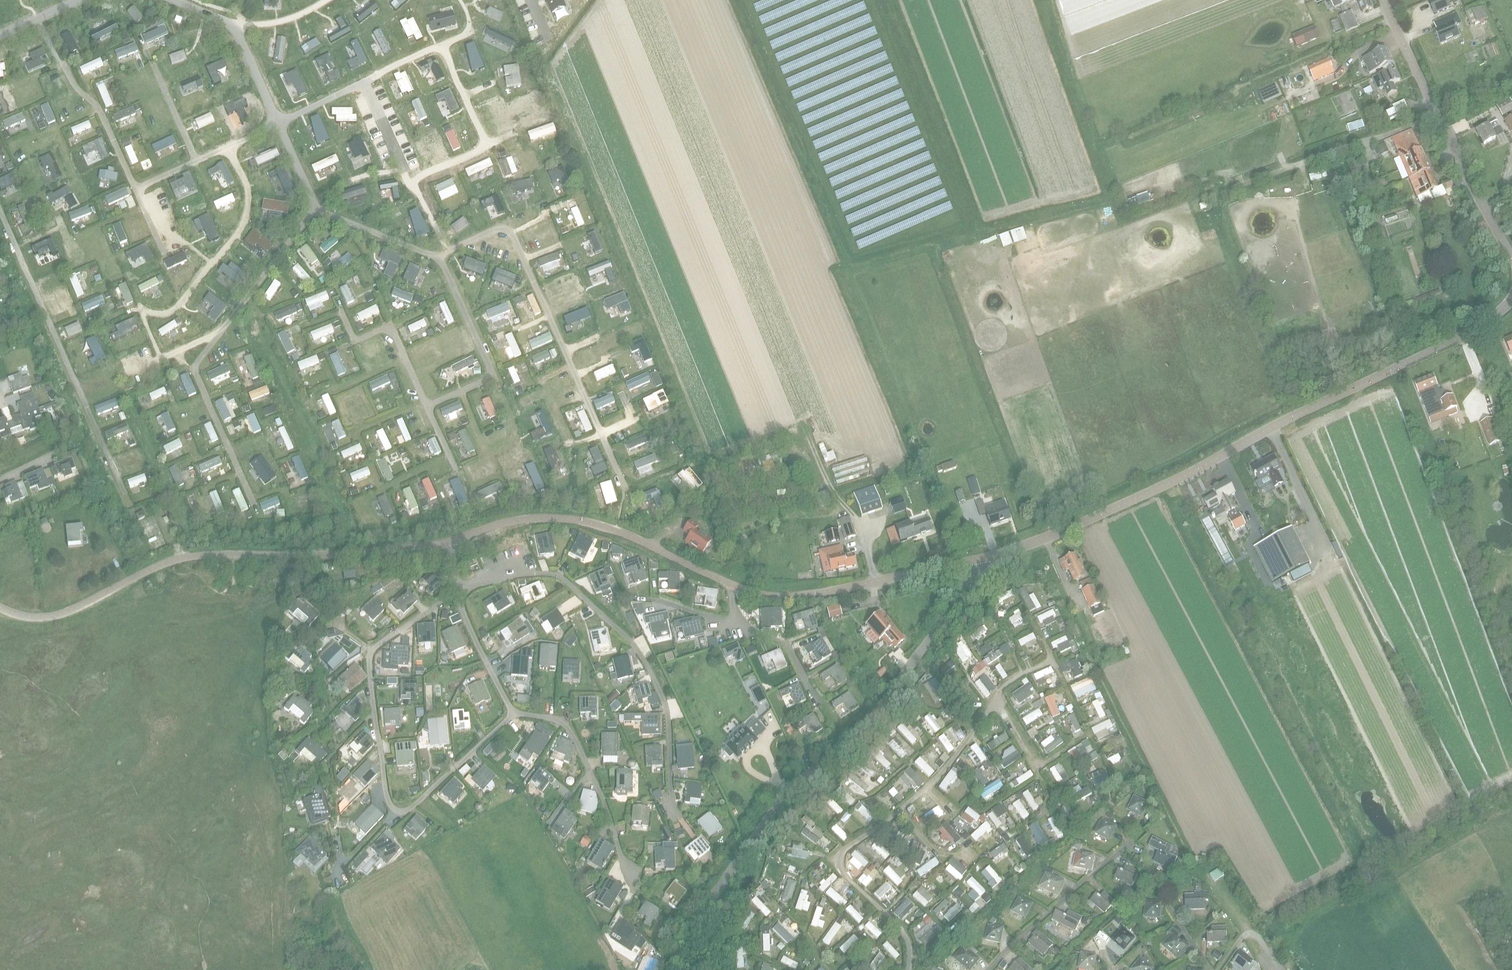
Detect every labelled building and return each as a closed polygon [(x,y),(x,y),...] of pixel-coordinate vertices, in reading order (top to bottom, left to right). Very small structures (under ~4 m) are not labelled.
[(391,5),(396,12),(409,0),(396,0),(391,5)] [(552,13),(564,8),(561,0),(546,0),(552,13)] [(1334,8),(1340,6),(1343,13),(1348,11),(1345,4),(1346,3),(1347,5),(1351,4),(1354,3),(1353,1),(1355,0),(1331,0),(1334,8)] [(1369,0),(1355,0),(1353,1),(1354,3),(1357,1),(1362,12),(1372,8),(1369,0)] [(1447,0),(1430,0),(1428,1),(1434,15),(1451,7),(1447,0)] [(373,2),(355,16),(359,24),(379,8),(373,2)] [(136,6),(128,12),(137,23),(144,17),(136,6)] [(504,14),(490,8),(485,17),(499,22),(504,14)] [(454,12),(429,17),(432,30),(456,24),(454,12)] [(1340,17),(1346,32),(1358,27),(1351,12),(1340,17)] [(1436,31),(1434,32),(1440,46),(1460,37),(1455,27),(1461,24),(1456,14),(1436,23),(1439,30),(1436,31)] [(341,29),(327,36),(331,43),(352,32),(347,25),(346,27),(341,18),(336,21),(341,29)] [(114,19),(89,33),(94,42),(119,29),(114,19)] [(407,22),(407,19),(400,22),(407,39),(414,36),(417,41),(423,38),(413,19),(407,22)] [(1337,19),(1331,22),(1335,32),(1341,30),(1337,19)] [(1313,27),(1292,36),(1296,47),(1318,38),(1313,27)] [(165,28),(144,38),(148,45),(160,39),(162,42),(165,40),(164,38),(168,36),(165,28)] [(491,28),(487,36),(514,48),(517,41),(491,28)] [(381,30),(374,33),(384,55),(392,51),(381,30)] [(70,31),(61,36),(71,53),(80,48),(70,31)] [(198,34),(181,38),(182,44),(199,40),(198,34)] [(285,38),(277,37),(274,62),(282,63),(285,38)] [(316,38),(302,48),(305,55),(321,45),(316,38)] [(357,41),(351,44),(358,58),(348,63),(351,70),(367,63),(357,41)] [(475,43),(467,46),(472,72),(484,67),(475,43)] [(32,46),(27,48),(34,64),(39,62),(32,46)] [(138,53),(135,46),(113,55),(116,62),(138,53)] [(1382,68),(1384,72),(1384,73),(1394,68),(1385,48),(1362,58),(1369,73),(1382,68)] [(15,52),(7,55),(16,75),(24,71),(18,58),(20,57),(18,53),(16,54),(15,52)] [(165,53),(159,56),(167,74),(173,72),(168,62),(171,60),(169,56),(166,57),(165,53)] [(330,55),(316,61),(319,67),(322,66),(330,83),(341,77),(338,71),(334,72),(330,63),(333,62),(330,55)] [(103,67),(100,61),(79,71),(83,77),(103,67)] [(1327,61),(1309,69),(1315,81),(1332,73),(1327,61)] [(519,65),(504,67),(506,87),(522,85),(519,65)] [(297,69),(284,75),(289,85),(293,83),(300,96),(307,93),(297,69)] [(1378,75),(1372,78),(1377,90),(1383,88),(1387,96),(1396,92),(1393,83),(1400,80),(1394,69),(1384,73),(1384,72),(1378,75)] [(399,74),(394,76),(402,95),(408,93),(408,94),(414,92),(405,73),(401,75),(399,74)] [(146,76),(122,88),(126,95),(139,89),(140,90),(145,87),(144,86),(150,83),(146,76)] [(197,77),(177,87),(180,94),(181,93),(201,84),(197,77)] [(47,79),(41,81),(48,96),(53,94),(47,79)] [(36,90),(34,84),(16,92),(19,98),(36,90)] [(104,86),(97,89),(106,110),(113,107),(104,86)] [(1370,87),(1363,90),(1365,95),(1372,92),(1370,87)] [(445,99),(451,113),(459,109),(450,90),(436,97),(438,102),(445,99)] [(219,92),(203,100),(206,105),(221,98),(219,92)] [(68,97),(63,99),(70,115),(76,113),(68,97)] [(526,97),(508,106),(511,112),(529,104),(526,97)] [(1496,105),(1502,116),(1511,111),(1511,104),(1509,98),(1496,105)] [(419,99),(412,103),(420,121),(427,117),(419,99)] [(159,101),(152,104),(157,115),(154,116),(157,122),(160,121),(161,123),(168,120),(159,101)] [(1392,106),(1398,117),(1409,112),(1404,101),(1392,106)] [(50,109),(44,111),(49,127),(56,124),(50,109)] [(134,109),(114,118),(116,124),(137,115),(134,109)] [(353,109),(332,109),(332,116),(336,116),(336,123),(357,124),(356,116),(353,116),(353,109)] [(546,110),(526,119),(529,127),(549,118),(546,110)] [(237,114),(231,116),(238,132),(244,129),(237,114)] [(23,116),(3,124),(6,132),(26,123),(23,116)] [(311,119),(317,146),(329,140),(320,116),(311,119)] [(1351,124),(1347,125),(1349,132),(1354,131),(1364,127),(1362,120),(1351,124)] [(1477,132),(1484,144),(1504,133),(1502,130),(1497,121),(1477,132)] [(88,124),(71,131),(73,137),(91,130),(88,124)] [(222,127),(202,135),(205,141),(224,133),(222,127)] [(1412,129),(1392,138),(1395,146),(1417,197),(1437,188),(1430,170),(1429,170),(1421,149),(1420,149),(1412,129)] [(169,136),(146,145),(148,151),(171,142),(169,136)] [(361,136),(353,139),(363,160),(370,157),(361,136)] [(1377,147),(1374,148),(1377,154),(1380,153),(1381,155),(1389,152),(1384,142),(1377,146),(1377,147)] [(99,143),(82,151),(85,157),(102,149),(99,143)] [(131,148),(125,151),(132,167),(138,165),(131,148)] [(437,148),(430,150),(439,169),(445,167),(437,148)] [(503,149),(498,151),(501,159),(506,156),(503,149)] [(336,155),(311,167),(315,175),(339,163),(336,155)] [(418,158),(400,165),(402,171),(421,164),(418,158)] [(506,159),(500,161),(506,177),(512,174),(506,159)] [(490,160),(466,170),(469,178),(493,167),(490,160)] [(564,168),(549,173),(552,182),(559,180),(564,192),(572,189),(564,168)] [(392,173),(375,180),(377,187),(395,180),(392,173)] [(0,181),(0,188),(14,181),(11,176),(0,181)] [(452,180),(435,188),(438,194),(455,186),(452,180)] [(509,184),(510,194),(534,190),(533,180),(509,184)] [(1442,183),(1444,190),(1453,187),(1450,180),(1442,183)] [(422,185),(408,192),(411,198),(414,196),(415,198),(418,196),(418,195),(425,191),(422,185)] [(364,186),(339,195),(342,203),(367,194),(364,186)] [(128,190),(105,200),(108,207),(131,197),(128,190)] [(1147,192),(1127,199),(1130,207),(1150,200),(1147,192)] [(231,196),(213,204),(216,210),(234,202),(231,196)] [(495,197),(481,202),(484,209),(493,205),(498,215),(502,213),(495,197)] [(289,204),(263,200),(262,211),(269,212),(269,216),(282,218),(282,214),(287,215),(289,204)] [(88,209),(70,217),(73,224),(90,217),(90,214),(88,210),(88,209)] [(578,210),(572,212),(579,229),(585,226),(578,210)] [(463,218),(451,227),(456,234),(468,225),(463,218)] [(140,219),(132,222),(140,241),(148,237),(140,219)] [(551,223),(532,232),(531,232),(534,238),(554,230),(551,223)] [(322,225),(320,232),(325,234),(328,227),(322,225)] [(52,226),(45,229),(54,248),(60,245),(52,226)] [(120,247),(127,243),(119,226),(111,229),(120,247)] [(278,229),(273,235),(278,238),(283,232),(278,229)] [(273,246),(252,232),(245,242),(253,248),(255,245),(268,253),(273,246)] [(596,233),(589,235),(596,254),(603,251),(596,233)] [(334,238),(320,250),(325,256),(339,244),(334,238)] [(503,246),(501,240),(485,247),(487,252),(503,246)] [(147,246),(123,256),(126,262),(140,256),(141,258),(146,256),(145,254),(149,252),(147,246)] [(307,247),(301,252),(312,267),(319,262),(307,247)] [(558,254),(538,261),(540,268),(561,261),(558,254)] [(354,261),(350,256),(333,270),(337,275),(354,261)] [(382,259),(364,267),(366,273),(385,265),(382,259)] [(417,260),(396,270),(400,278),(421,267),(417,260)] [(610,261),(587,270),(590,278),(605,272),(610,284),(616,282),(611,270),(613,269),(610,261)] [(479,264),(474,266),(481,282),(487,280),(479,264)] [(96,265),(90,267),(92,273),(98,271),(96,265)] [(285,265),(281,269),(285,273),(289,269),(285,265)] [(298,267),(292,272),(307,289),(313,284),(298,267)] [(519,269),(514,271),(522,290),(527,287),(519,269)] [(571,274),(555,281),(557,287),(574,280),(571,274)] [(75,276),(68,279),(77,300),(84,297),(75,276)] [(281,287),(275,283),(264,300),(270,304),(277,293),(280,294),(283,290),(280,288),(281,287)] [(386,284),(380,287),(388,307),(394,305),(389,293),(392,291),(390,287),(388,288),(386,284)] [(125,286),(119,289),(127,308),(133,305),(125,286)] [(496,286),(476,295),(479,301),(499,292),(496,286)] [(344,287),(339,289),(346,307),(352,305),(348,296),(351,295),(349,291),(347,292),(344,287)] [(295,290),(291,294),(294,298),(299,294),(295,290)] [(329,302),(326,295),(305,303),(308,310),(329,302)] [(65,297),(45,305),(49,313),(68,304),(65,297)] [(534,298),(527,301),(536,320),(543,317),(534,298)] [(606,298),(590,304),(592,310),(608,303),(606,298)] [(101,300),(84,307),(86,313),(104,305),(101,300)] [(446,305),(439,308),(448,327),(454,324),(446,305)] [(507,306),(487,314),(490,322),(510,314),(507,306)] [(295,307),(276,315),(278,321),(298,313),(295,307)] [(377,308),(357,318),(360,324),(361,324),(380,314),(377,308)] [(562,316),(556,319),(563,333),(569,330),(566,325),(570,323),(567,317),(563,319),(562,316)] [(424,321),(406,330),(409,337),(427,328),(424,321)] [(617,321),(597,330),(600,336),(608,332),(609,335),(614,332),(613,330),(620,327),(617,321)] [(440,323),(436,328),(441,332),(445,328),(440,323)] [(360,324),(355,326),(358,333),(364,330),(361,324),(360,324)] [(81,326),(62,334),(65,340),(84,332),(81,326)] [(331,327),(311,336),(314,343),(334,334),(331,327)] [(542,327),(522,336),(524,341),(544,333),(542,327)] [(285,334),(278,337),(287,357),(294,353),(285,334)] [(459,335),(452,337),(461,356),(467,353),(459,335)] [(576,342),(569,345),(578,362),(584,358),(576,342)] [(429,343),(414,351),(417,358),(433,350),(429,343)] [(378,344),(363,351),(365,357),(381,350),(378,344)] [(335,346),(328,349),(331,355),(337,352),(335,346)] [(91,349),(72,358),(75,365),(86,359),(87,362),(91,360),(90,357),(94,356),(91,349)] [(548,354),(532,361),(535,367),(551,361),(548,354)] [(633,354),(627,357),(634,373),(640,371),(633,354)] [(251,356),(244,359),(253,380),(260,377),(251,356)] [(338,357),(331,360),(339,380),(346,377),(338,357)] [(317,358),(298,366),(300,373),(320,365),(317,358)] [(227,368),(207,377),(211,384),(230,376),(227,368)] [(613,368),(594,376),(597,383),(616,375),(613,368)] [(514,369),(508,371),(515,388),(521,385),(514,369)] [(656,372),(650,375),(653,381),(659,378),(656,372)] [(394,373),(389,375),(391,381),(397,378),(394,373)] [(7,378),(13,394),(31,388),(27,377),(22,378),(20,374),(7,378)] [(1433,376),(1415,383),(1426,412),(1443,406),(1445,412),(1446,411),(1448,417),(1457,413),(1455,408),(1457,407),(1452,396),(1447,398),(1443,390),(1439,392),(1437,386),(1433,376)] [(428,377),(423,380),(430,396),(435,393),(431,384),(434,383),(431,378),(429,379),(428,377)] [(387,379),(370,386),(373,392),(390,385),(387,379)] [(641,380),(625,388),(628,395),(644,387),(641,380)] [(190,381),(185,384),(192,399),(197,397),(190,381)] [(571,384),(565,387),(572,404),(578,401),(571,384)] [(263,389),(247,396),(249,402),(265,394),(263,389)] [(164,390),(149,397),(152,403),(167,396),(164,390)] [(361,390),(341,400),(344,407),(364,397),(361,390)] [(53,392),(47,395),(51,401),(57,397),(53,392)] [(22,402),(16,404),(20,415),(30,411),(38,408),(33,393),(20,397),(22,402)] [(539,394),(525,401),(527,406),(541,400),(539,394)] [(663,395),(642,404),(645,410),(665,401),(663,395)] [(613,398),(594,406),(597,413),(616,405),(613,398)] [(56,402),(38,408),(40,412),(57,405),(56,402)] [(115,402),(94,411),(97,418),(119,410),(115,402)] [(223,402),(215,405),(224,424),(231,421),(223,402)] [(458,404),(440,412),(443,418),(452,414),(453,416),(458,414),(457,412),(460,410),(458,404)] [(20,415),(11,418),(15,428),(21,426),(23,431),(29,428),(30,430),(38,427),(35,418),(41,416),(40,412),(38,408),(30,411),(20,415)] [(195,409),(178,417),(180,422),(191,417),(193,420),(198,418),(197,416),(198,416),(195,409)] [(585,413),(578,416),(586,436),(593,433),(585,413)] [(498,416),(491,419),(494,425),(500,422),(498,416)] [(2,439),(12,435),(5,417),(0,419),(0,435),(2,439)] [(562,417),(545,424),(547,430),(564,423),(562,417)] [(169,418),(163,421),(167,429),(164,430),(165,433),(168,432),(170,435),(175,433),(169,418)] [(254,418),(247,421),(254,437),(261,434),(254,418)] [(1492,419),(1481,423),(1490,445),(1500,441),(1492,419)] [(339,421),(332,424),(338,439),(345,436),(339,421)] [(634,421),(618,427),(621,433),(636,426),(634,421)] [(403,422),(397,424),(406,445),(412,442),(403,422)] [(211,426),(204,429),(212,446),(218,442),(211,426)] [(500,428),(480,438),(483,444),(503,434),(500,428)] [(121,429),(106,435),(108,441),(123,435),(121,429)] [(383,432),(377,436),(386,454),(392,451),(383,432)] [(453,432),(447,435),(450,441),(456,438),(453,432)] [(466,433),(458,436),(459,438),(456,439),(458,443),(461,442),(468,457),(476,454),(466,433)] [(646,435),(625,445),(628,450),(649,441),(646,435)] [(187,438),(168,446),(171,453),(190,445),(187,438)] [(436,441),(428,444),(435,458),(442,455),(436,441)] [(822,443),(818,445),(825,463),(835,459),(832,452),(826,454),(822,443)] [(521,444),(502,453),(506,459),(524,450),(521,444)] [(591,445),(573,453),(576,459),(582,456),(583,459),(590,457),(588,453),(594,451),(591,445)] [(676,446),(667,450),(669,455),(679,451),(676,446)] [(360,447),(341,456),(343,462),(363,453),(360,447)] [(403,448),(397,451),(400,456),(406,453),(403,448)] [(379,451),(373,454),(375,459),(381,456),(379,451)] [(137,452),(117,460),(119,466),(139,458),(137,452)] [(659,456),(639,464),(641,470),(662,462),(659,456)] [(788,456),(781,458),(785,469),(792,467),(788,456)] [(831,467),(837,484),(871,473),(866,456),(831,467)] [(1273,456),(1252,468),(1259,480),(1256,482),(1260,489),(1272,482),(1274,486),(1282,482),(1276,471),(1280,469),(1273,456)] [(299,457),(291,460),(301,481),(308,477),(299,457)] [(555,457),(548,460),(561,490),(568,487),(566,482),(569,481),(565,474),(563,475),(560,470),(562,469),(559,462),(557,463),(555,457)] [(54,465),(50,467),(54,477),(64,473),(65,477),(72,474),(70,469),(75,467),(72,458),(55,464),(54,465)] [(493,465),(490,458),(469,467),(472,474),(485,468),(486,470),(489,469),(488,467),(493,465)] [(936,467),(938,472),(942,470),(943,472),(956,468),(954,461),(936,467)] [(215,462),(199,469),(202,476),(218,469),(215,462)] [(385,462),(378,465),(387,485),(393,482),(385,462)] [(522,467),(506,474),(508,481),(525,474),(522,467)] [(175,468),(169,471),(177,490),(183,487),(175,468)] [(277,468),(259,476),(261,482),(280,474),(277,468)] [(33,473),(25,476),(29,487),(37,485),(39,490),(49,486),(55,485),(52,479),(47,481),(44,471),(43,469),(33,473)] [(368,470),(350,478),(353,485),(371,478),(368,470)] [(148,475),(127,483),(129,490),(150,481),(148,475)] [(668,476),(647,486),(651,494),(672,484),(668,476)] [(974,477),(968,479),(970,487),(977,485),(974,477)] [(310,478),(305,481),(308,486),(313,483),(310,478)] [(6,490),(3,492),(5,499),(9,497),(11,503),(22,499),(15,481),(5,485),(6,490)] [(1216,494),(1204,500),(1209,509),(1221,502),(1227,513),(1228,513),(1231,519),(1237,516),(1234,510),(1235,509),(1228,497),(1234,494),(1228,481),(1213,489),(1216,494)] [(421,485),(430,503),(437,500),(428,482),(421,485)] [(500,484),(477,495),(481,501),(503,491),(500,484)] [(593,489),(587,491),(589,497),(603,492),(601,486),(595,488),(594,485),(592,485),(593,489)] [(853,494),(861,516),(882,509),(874,486),(853,494)] [(357,488),(349,490),(351,496),(359,493),(357,488)] [(315,495),(312,489),(293,498),(298,508),(305,505),(302,500),(315,495)] [(955,492),(958,503),(965,501),(961,490),(955,492)] [(410,491),(403,494),(411,514),(419,510),(410,491)] [(815,495),(819,506),(831,502),(827,491),(815,495)] [(241,515),(248,512),(239,492),(232,495),(241,515)] [(225,515),(216,495),(209,498),(218,518),(219,518),(225,516),(225,515)] [(385,496),(377,500),(386,518),(393,514),(385,496)] [(889,501),(893,513),(905,509),(901,497),(889,501)] [(975,502),(980,516),(986,514),(990,526),(1010,519),(1006,506),(994,510),(993,509),(986,511),(984,507),(984,508),(982,500),(975,502)] [(276,501),(260,508),(263,514),(279,507),(276,501)] [(426,501),(421,503),(423,509),(429,506),(426,501)] [(142,512),(135,515),(138,520),(144,517),(142,512)] [(407,512),(401,514),(403,520),(409,517),(407,512)] [(1229,520),(1234,531),(1246,525),(1240,514),(1237,516),(1231,519),(1229,520)] [(838,520),(845,539),(855,536),(849,517),(838,520)] [(886,530),(891,545),(932,531),(928,518),(911,524),(909,521),(886,530)] [(696,529),(698,526),(691,520),(682,531),(688,536),(684,543),(701,555),(712,540),(696,529)] [(66,527),(68,546),(70,545),(81,545),(80,533),(83,533),(82,526),(66,527)] [(1309,563),(1291,528),(1254,547),(1272,582),(1309,563)] [(837,530),(825,532),(827,542),(839,539),(837,530)] [(536,536),(540,556),(545,555),(544,550),(554,548),(551,533),(536,536)] [(570,552),(575,555),(577,550),(586,555),(593,542),(579,535),(570,552)] [(842,546),(819,551),(824,573),(856,566),(853,554),(844,556),(842,546)] [(615,547),(612,547),(612,555),(622,555),(621,549),(615,547)] [(1081,569),(1084,569),(1080,560),(1078,561),(1075,555),(1065,559),(1059,561),(1064,571),(1069,569),(1074,581),(1085,577),(1081,569)] [(640,558),(620,564),(622,570),(624,576),(634,573),(637,584),(648,580),(642,563),(640,558)] [(342,568),(344,579),(355,577),(353,566),(342,568)] [(610,567),(604,569),(607,577),(613,575),(610,567)] [(426,591),(430,595),(445,581),(434,569),(423,580),(430,587),(426,591)] [(403,574),(408,581),(414,577),(409,570),(403,574)] [(589,577),(596,595),(601,593),(599,589),(609,585),(604,572),(589,577)] [(668,591),(679,591),(679,573),(658,573),(659,580),(668,580),(668,591)] [(519,590),(521,595),(530,591),(534,601),(544,597),(538,582),(519,590)] [(380,583),(370,590),(374,595),(384,588),(380,583)] [(1090,608),(1094,616),(1104,611),(1101,604),(1093,586),(1082,591),(1090,609),(1090,608)] [(1036,607),(1024,587),(1018,591),(1030,611),(1036,607)] [(390,603),(397,610),(399,610),(400,609),(404,613),(417,601),(406,588),(395,599),(393,599),(390,601),(390,603)] [(704,607),(715,609),(717,591),(697,588),(696,594),(706,596),(704,607)] [(1012,589),(997,597),(1000,603),(1015,595),(1012,589)] [(485,601),(493,614),(509,605),(506,599),(508,597),(503,591),(498,594),(497,594),(485,601)] [(375,597),(363,608),(371,616),(369,618),(373,621),(384,610),(380,607),(382,605),(375,597)] [(288,612),(308,629),(320,615),(300,598),(288,612)] [(641,603),(632,604),(633,609),(635,609),(637,615),(644,613),(641,603)] [(827,608),(829,619),(842,615),(839,605),(827,608)] [(529,616),(534,619),(539,612),(534,608),(529,616)] [(760,610),(761,616),(770,615),(771,627),(782,626),(780,608),(760,610)] [(541,619),(549,632),(564,622),(556,609),(541,619)] [(1053,609),(1037,617),(1040,622),(1056,615),(1053,609)] [(792,616),(794,623),(803,619),(807,630),(817,627),(812,610),(792,616)] [(884,635),(894,648),(904,639),(893,627),(880,611),(865,624),(879,640),(884,635)] [(1020,611),(1009,618),(1013,624),(1024,617),(1020,611)] [(631,613),(626,616),(630,623),(635,620),(631,613)] [(664,613),(645,617),(646,624),(650,623),(652,635),(655,634),(658,633),(668,631),(666,621),(669,620),(667,613),(664,613)] [(694,618),(674,622),(675,628),(683,627),(685,639),(687,638),(698,635),(703,634),(700,617),(694,618)] [(513,637),(510,639),(512,643),(528,633),(523,624),(520,619),(507,627),(513,637)] [(528,621),(523,624),(528,633),(533,630),(528,621)] [(435,624),(418,625),(419,644),(436,642),(435,624)] [(1081,635),(1076,624),(1070,627),(1079,648),(1085,646),(1080,636),(1081,635)] [(986,631),(982,626),(972,634),(975,639),(986,631)] [(447,631),(442,633),(444,637),(450,650),(451,653),(465,647),(463,644),(456,627),(446,631),(447,631)] [(484,629),(479,632),(482,638),(488,634),(484,629)] [(327,631),(328,638),(342,635),(342,633),(334,630),(327,631)] [(606,630),(591,633),(595,652),(599,651),(610,649),(609,645),(606,630)] [(1069,632),(1065,634),(1069,643),(1074,640),(1070,632),(1069,632)] [(1034,633),(1018,640),(1021,646),(1036,638),(1034,633)] [(571,635),(564,643),(570,648),(577,640),(571,635)] [(1066,636),(1051,643),(1053,648),(1068,641),(1066,636)] [(705,637),(699,639),(702,651),(708,649),(705,637)] [(954,637),(948,641),(951,646),(957,642),(954,637)] [(390,652),(390,666),(398,667),(408,667),(409,647),(408,647),(409,639),(402,638),(401,647),(391,646),(390,652)] [(811,652),(817,663),(831,655),(822,639),(804,649),(807,655),(811,652)] [(737,642),(722,650),(726,658),(741,650),(737,642)] [(957,642),(951,646),(962,662),(972,655),(965,644),(960,647),(957,642)] [(754,645),(745,649),(748,655),(756,651),(754,645)] [(294,646),(285,657),(289,661),(289,660),(301,670),(300,670),(304,674),(314,663),(310,659),(311,657),(300,647),(298,649),(294,646)] [(335,646),(323,659),(333,670),(346,657),(336,646),(335,646)] [(539,664),(555,665),(556,648),(541,646),(539,664)] [(984,648),(978,652),(981,657),(986,653),(984,648)] [(760,657),(763,663),(772,660),(776,671),(786,666),(779,649),(760,657)] [(1000,649),(983,660),(986,665),(1003,654),(1000,649)] [(831,655),(834,660),(840,656),(837,651),(831,655)] [(511,677),(527,678),(529,660),(532,660),(532,653),(521,652),(520,658),(513,658),(511,677)] [(672,653),(665,656),(667,662),(674,660),(672,653)] [(628,657),(614,661),(617,673),(618,679),(618,680),(623,679),(633,676),(632,672),(628,657)] [(1084,674),(1077,658),(1070,661),(1077,677),(1084,674)] [(573,673),(572,680),(577,680),(579,661),(563,660),(562,676),(568,676),(568,673),(573,673)] [(955,664),(951,660),(939,670),(943,675),(955,664)] [(998,661),(993,664),(1001,677),(1006,674),(998,661)] [(819,675),(822,681),(831,676),(837,686),(846,680),(836,665),(819,675)] [(347,679),(347,680),(350,684),(347,686),(351,690),(363,681),(362,679),(364,677),(355,666),(344,675),(347,679)] [(1051,667),(1034,675),(1037,681),(1054,673),(1051,667)] [(997,681),(988,669),(984,672),(993,685),(997,681)] [(1091,677),(1071,686),(1074,692),(1094,683),(1091,677)] [(946,696),(935,678),(928,682),(939,700),(946,696)] [(416,681),(400,681),(400,696),(400,700),(416,700),(416,681)] [(470,685),(466,687),(468,691),(474,705),(488,699),(481,681),(470,685)] [(1030,682),(1013,694),(1016,699),(1033,688),(1030,682)] [(648,683),(633,687),(639,706),(643,705),(642,700),(648,698),(652,710),(659,708),(658,704),(659,704),(656,694),(651,695),(648,683)] [(779,691),(782,698),(791,694),(795,705),(805,701),(798,684),(779,691)] [(963,704),(968,701),(957,686),(952,690),(963,704)] [(758,687),(751,690),(758,704),(766,701),(758,687)] [(274,698),(282,700),(284,693),(276,691),(274,698)] [(616,691),(606,701),(610,705),(620,695),(616,691)] [(831,703),(835,709),(843,704),(849,713),(858,707),(848,692),(831,703)] [(911,694),(906,698),(910,702),(915,698),(911,694)] [(1045,698),(1053,717),(1060,714),(1054,702),(1057,700),(1054,694),(1045,698)] [(293,697),(284,708),(289,712),(290,710),(294,706),(305,715),(302,719),(300,721),(304,724),(313,713),(309,710),(311,707),(299,698),(297,700),(293,697)] [(356,698),(346,708),(343,706),(339,709),(344,715),(346,713),(355,721),(366,710),(358,703),(360,701),(356,698)] [(596,698),(580,698),(580,713),(584,713),(584,711),(590,711),(590,717),(596,717),(596,698)] [(1040,700),(1033,705),(1035,710),(1043,705),(1040,700)] [(1105,715),(1098,700),(1092,702),(1100,718),(1105,715)] [(918,702),(913,706),(917,711),(922,707),(918,702)] [(1043,707),(1029,715),(1032,720),(1046,712),(1043,707)] [(401,728),(400,709),(384,710),(385,726),(390,725),(390,722),(395,722),(395,728),(401,728)] [(463,711),(452,712),(454,727),(460,726),(460,723),(465,723),(465,729),(470,728),(468,714),(463,714),(463,711)] [(795,725),(798,730),(806,725),(813,735),(822,730),(812,714),(795,725)] [(940,728),(928,714),(923,718),(935,732),(940,728)] [(1082,729),(1074,714),(1069,716),(1076,732),(1082,729)] [(660,715),(624,715),(624,723),(642,722),(642,736),(660,736),(660,715)] [(918,716),(915,719),(920,725),(923,722),(918,716)] [(1051,717),(1045,720),(1049,726),(1054,723),(1051,717)] [(1059,717),(1053,720),(1056,726),(1062,724),(1059,717)] [(730,737),(732,740),(725,746),(726,748),(723,751),(730,758),(733,755),(737,759),(758,741),(756,739),(759,736),(760,736),(766,730),(755,719),(749,725),(750,725),(747,728),(746,727),(745,728),(742,726),(730,737)] [(441,741),(441,744),(446,744),(444,720),(429,722),(431,742),(441,741)] [(1110,720),(1092,729),(1095,735),(1113,726),(1111,721),(1110,720)] [(538,722),(534,728),(540,732),(544,726),(538,722)] [(795,734),(789,724),(782,728),(788,738),(795,734)] [(956,724),(951,727),(955,733),(960,730),(956,724)] [(916,741),(902,726),(897,730),(911,745),(916,741)] [(336,733),(333,735),(339,744),(348,735),(341,728),(336,733)] [(536,731),(523,750),(532,756),(534,755),(538,758),(550,741),(536,731)] [(372,746),(375,743),(364,732),(364,733),(352,744),(359,751),(358,753),(362,757),(372,746)] [(1009,739),(1005,733),(986,745),(990,751),(1009,739)] [(1120,733),(1114,736),(1117,742),(1123,739),(1120,733)] [(601,734),(602,755),(602,757),(616,757),(616,755),(616,734),(601,734)] [(944,734),(938,738),(948,753),(954,749),(944,734)] [(1034,737),(1033,737),(1037,743),(1042,740),(1038,734),(1034,737)] [(1043,749),(1047,754),(1064,742),(1060,736),(1043,749)] [(308,738),(296,751),(300,755),(302,753),(306,749),(317,759),(313,763),(311,765),(314,769),(326,756),(308,738)] [(553,752),(565,757),(563,763),(567,765),(573,749),(569,747),(570,742),(558,738),(553,752)] [(888,743),(902,758),(906,754),(892,739),(888,743)] [(1087,740),(1081,744),(1084,749),(1090,745),(1087,740)] [(412,749),(415,749),(414,742),(394,744),(396,765),(413,764),(412,749)] [(691,742),(675,744),(677,765),(688,764),(688,769),(694,768),(691,742)] [(981,764),(987,760),(974,742),(969,746),(981,764)] [(1122,745),(1104,753),(1107,759),(1125,751),(1122,745)] [(645,752),(644,752),(646,767),(662,766),(660,746),(650,747),(644,747),(645,752)] [(999,762),(1004,769),(1021,757),(1017,750),(999,762)] [(1077,751),(1071,754),(1076,763),(1082,760),(1077,751)] [(294,752),(289,757),(293,762),(299,757),(294,752)] [(890,765),(877,752),(872,757),(886,769),(890,765)] [(1095,752),(1087,757),(1090,762),(1098,758),(1095,752)] [(920,757),(914,762),(929,777),(934,772),(920,757)] [(940,759),(936,764),(940,768),(944,763),(940,759)] [(628,764),(628,765),(628,766),(629,767),(630,768),(631,768),(632,768),(632,769),(634,768),(635,767),(636,766),(636,765),(636,764),(635,762),(635,761),(633,760),(632,760),(631,760),(630,760),(629,761),(628,762),(628,763),(628,764)] [(362,781),(366,785),(379,772),(368,761),(356,772),(354,774),(361,782),(362,781)] [(989,762),(983,766),(986,771),(992,767),(989,762)] [(875,773),(863,763),(860,767),(871,777),(875,773)] [(466,773),(470,769),(466,765),(458,772),(462,777),(466,773)] [(478,787),(481,789),(491,779),(488,776),(491,773),(483,766),(471,778),(479,786),(478,787)] [(1055,766),(1049,769),(1058,783),(1063,779),(1055,766)] [(909,767),(904,772),(918,788),(924,784),(909,767)] [(343,769),(336,777),(341,782),(349,773),(343,769)] [(537,773),(531,781),(535,784),(537,782),(541,785),(536,790),(540,794),(544,789),(548,783),(551,785),(554,781),(551,777),(540,769),(537,773)] [(626,787),(626,793),(632,793),(632,770),(616,770),(615,790),(621,790),(621,786),(626,787)] [(957,774),(951,770),(938,787),(944,792),(957,774)] [(1014,788),(1033,775),(1030,770),(1011,782),(1014,788)] [(971,771),(966,775),(976,788),(981,785),(971,771)] [(1007,772),(1001,776),(1004,780),(1011,777),(1007,772)] [(868,787),(851,773),(848,778),(864,791),(868,787)] [(1107,773),(1093,780),(1095,786),(1109,779),(1107,773)] [(1120,774),(1114,777),(1117,785),(1124,782),(1120,774)] [(566,780),(566,783),(567,785),(570,786),(572,786),(574,784),(574,781),(573,779),(570,778),(568,778),(566,780)] [(442,791),(450,799),(449,799),(453,803),(463,792),(459,788),(461,786),(454,779),(442,791)] [(832,780),(828,785),(833,790),(838,786),(832,780)] [(998,780),(978,792),(983,799),(1003,786),(998,780)] [(687,784),(684,803),(689,804),(690,799),(700,801),(702,786),(687,784)] [(320,786),(313,788),(315,794),(321,793),(320,786)] [(840,786),(835,792),(849,806),(854,801),(840,786)] [(1092,793),(1089,786),(1071,797),(1075,803),(1092,793)] [(653,793),(656,800),(663,797),(660,789),(653,793)] [(1027,790),(1023,794),(1034,810),(1039,807),(1027,790)] [(579,807),(578,810),(587,813),(592,814),(595,815),(596,808),(598,802),(595,796),(583,792),(579,807)] [(322,793),(303,799),(305,806),(308,805),(313,823),(330,817),(322,793)] [(899,794),(894,798),(898,803),(903,799),(899,794)] [(364,795),(360,800),(365,804),(369,799),(364,795)] [(1128,810),(1140,817),(1147,805),(1135,798),(1128,810)] [(831,799),(827,804),(840,817),(845,812),(831,799)] [(1078,821),(1068,804),(1063,807),(1073,824),(1078,821)] [(371,805),(354,823),(365,833),(382,816),(371,805)] [(876,817),(862,806),(857,811),(871,823),(876,817)] [(648,812),(648,808),(642,808),(632,807),(631,826),(646,827),(648,812)] [(980,817),(968,807),(964,812),(976,822),(980,817)] [(546,810),(542,814),(546,818),(550,814),(546,810)] [(565,810),(551,829),(559,835),(562,838),(576,820),(573,817),(574,816),(565,810)] [(710,831),(719,825),(709,812),(697,822),(709,838),(713,835),(710,831)] [(993,812),(988,815),(996,828),(1001,824),(993,812)] [(416,815),(405,827),(406,827),(410,832),(413,829),(416,832),(413,836),(411,837),(416,841),(429,827),(416,815)] [(983,815),(978,820),(982,823),(986,818),(983,815)] [(805,816),(801,821),(806,825),(810,820),(805,816)] [(1054,817),(1048,820),(1058,838),(1064,835),(1054,817)] [(945,821),(940,826),(956,843),(961,839),(945,821)] [(990,827),(985,822),(970,836),(976,841),(990,827)] [(1096,833),(1109,840),(1115,828),(1103,822),(1096,833)] [(1036,823),(1030,827),(1042,846),(1048,842),(1036,823)] [(835,824),(831,829),(843,841),(848,837),(835,824)] [(667,828),(660,832),(666,842),(673,838),(667,828)] [(804,828),(800,833),(816,845),(820,840),(804,828)] [(387,831),(371,848),(382,859),(388,853),(392,856),(400,849),(392,842),(395,839),(387,831)] [(965,831),(961,836),(965,840),(969,836),(965,831)] [(903,835),(899,832),(891,842),(895,846),(903,835)] [(1006,834),(1002,838),(1006,843),(1011,840),(1006,834)] [(585,836),(580,844),(586,848),(592,840),(585,836)] [(1034,854),(1021,836),(1015,840),(1028,858),(1034,854)] [(692,851),(698,858),(710,849),(701,837),(685,849),(688,853),(692,851)] [(1153,837),(1148,846),(1159,852),(1158,854),(1154,861),(1171,869),(1177,858),(1168,854),(1172,848),(1153,837)] [(307,838),(293,852),(298,858),(300,856),(313,869),(325,857),(307,838)] [(598,863),(596,866),(601,869),(614,847),(600,839),(589,858),(598,863)] [(920,843),(914,841),(908,857),(913,859),(920,843)] [(1076,842),(1073,848),(1080,852),(1083,846),(1076,842)] [(1007,849),(1003,843),(990,853),(994,859),(1007,849)] [(663,850),(655,850),(655,866),(661,865),(661,863),(666,862),(666,871),(676,870),(675,849),(678,849),(678,844),(662,844),(663,850)] [(865,846),(860,852),(873,864),(878,858),(865,846)] [(903,847),(901,853),(908,856),(910,850),(903,847)] [(808,859),(809,853),(787,848),(785,854),(808,859)] [(718,854),(723,859),(728,854),(723,849),(718,854)] [(868,863),(855,851),(851,855),(864,868),(868,863)] [(358,859),(362,863),(369,856),(365,852),(358,859)] [(1088,870),(1092,870),(1094,857),(1091,856),(1077,854),(1074,868),(1088,870)] [(916,857),(914,863),(920,866),(922,859),(916,857)] [(939,863),(935,858),(916,871),(920,877),(939,863)] [(952,858),(947,864),(962,876),(967,870),(952,858)] [(1179,858),(1176,866),(1179,867),(1182,865),(1184,861),(1179,858)] [(1002,880),(990,865),(979,874),(992,889),(1002,880)] [(872,866),(868,870),(871,874),(876,869),(874,867),(872,866)] [(902,881),(888,867),(883,872),(897,886),(902,881)] [(1115,877),(1134,885),(1139,874),(1125,867),(1123,872),(1119,870),(1115,877)] [(1045,875),(1040,887),(1057,896),(1063,884),(1058,881),(1050,877),(1052,872),(1046,869),(1043,874),(1045,875)] [(865,887),(872,880),(864,873),(858,880),(865,887)] [(823,892),(837,878),(832,874),(818,888),(823,892)] [(1145,876),(1139,880),(1144,888),(1150,884),(1145,876)] [(696,880),(699,885),(704,883),(701,877),(696,880)] [(985,891),(971,877),(966,882),(980,897),(985,891)] [(595,895),(598,897),(606,902),(606,903),(612,906),(623,887),(609,878),(601,891),(598,889),(595,895)] [(788,880),(781,900),(789,903),(796,882),(788,880)] [(670,903),(675,907),(687,891),(674,881),(663,896),(671,902),(670,903)] [(764,882),(761,885),(766,890),(769,887),(764,882)] [(890,888),(886,884),(875,895),(879,899),(890,888)] [(584,892),(586,897),(596,892),(594,887),(584,892)] [(825,893),(842,908),(847,902),(830,888),(825,893)] [(895,888),(889,895),(895,900),(901,894),(895,888)] [(940,889),(933,893),(936,899),(943,894),(940,889)] [(807,892),(801,890),(795,909),(801,911),(807,892)] [(916,891),(912,896),(924,907),(928,903),(916,891)] [(1205,908),(1204,900),(1207,900),(1207,892),(1202,892),(1196,893),(1195,892),(1195,895),(1184,896),(1185,909),(1205,908)] [(1091,900),(1105,914),(1114,904),(1103,894),(1100,897),(1097,895),(1091,900)] [(987,895),(982,899),(987,904),(992,900),(987,895)] [(910,903),(906,899),(893,913),(898,917),(910,903)] [(1013,912),(1025,917),(1032,905),(1019,899),(1013,912)] [(720,900),(716,906),(720,909),(724,903),(720,900)] [(945,900),(939,905),(942,909),(948,903),(945,900)] [(648,917),(644,923),(648,925),(658,910),(645,902),(638,914),(642,917),(643,914),(648,917)] [(1145,916),(1159,918),(1159,915),(1163,916),(1164,909),(1160,908),(1161,904),(1147,903),(1145,916)] [(863,919),(849,905),(845,910),(859,923),(863,919)] [(816,907),(810,925),(816,927),(822,909),(816,907)] [(864,908),(861,912),(866,917),(870,913),(864,908)] [(919,909),(915,914),(919,918),(923,913),(919,909)] [(738,925),(744,929),(754,915),(748,911),(738,925)] [(1058,922),(1076,931),(1082,919),(1068,913),(1066,916),(1056,911),(1052,920),(1058,923),(1058,922)] [(927,915),(922,920),(926,925),(932,920),(927,915)] [(840,916),(835,923),(839,925),(844,918),(840,916)] [(614,934),(610,939),(623,948),(628,951),(630,952),(634,946),(640,950),(645,943),(639,939),(637,937),(632,934),(635,930),(622,921),(614,934)] [(864,926),(877,938),(881,934),(869,921),(864,926)] [(841,927),(835,922),(821,941),(828,945),(841,927)] [(789,937),(777,925),(772,929),(785,941),(789,937)] [(770,926),(761,926),(761,935),(770,935),(770,926)] [(941,932),(936,926),(918,941),(922,947),(941,932)] [(986,940),(1000,943),(1003,929),(989,926),(986,940)] [(1172,937),(1164,946),(1175,955),(1180,959),(1181,958),(1184,954),(1189,949),(1184,945),(1177,939),(1181,934),(1172,926),(1167,933),(1172,937)] [(1207,933),(1207,941),(1227,941),(1227,928),(1212,928),(1212,933),(1207,933)] [(1114,941),(1125,950),(1133,939),(1122,930),(1114,941)] [(1036,931),(1032,935),(1034,937),(1029,943),(1045,955),(1052,946),(1041,936),(1042,936),(1036,931)] [(858,940),(853,935),(838,949),(844,954),(858,940)] [(953,957),(965,967),(968,969),(970,969),(978,960),(974,957),(964,948),(967,945),(962,941),(959,944),(962,947),(953,957)] [(882,946),(895,960),(899,956),(887,942),(882,946)] [(1058,946),(1055,950),(1060,954),(1063,950),(1058,946)] [(742,947),(735,948),(736,968),(744,968),(742,947)] [(1217,951),(1213,957),(1219,961),(1223,956),(1217,951)] [(1233,963),(1242,969),(1260,969),(1256,964),(1253,961),(1241,952),(1233,963)] [(879,953),(867,969),(868,969),(875,969),(884,957),(879,953)] [(798,964),(783,956),(780,962),(795,969),(798,964)] [(1089,969),(1094,969),(1096,958),(1082,956),(1080,969),(1089,969)] [(1004,960),(999,966),(1003,969),(1008,963),(1004,960)] [(1010,969),(1030,969),(1018,960),(1010,969)] [(1152,969),(1141,960),(1132,969),(1151,969),(1152,969)]
